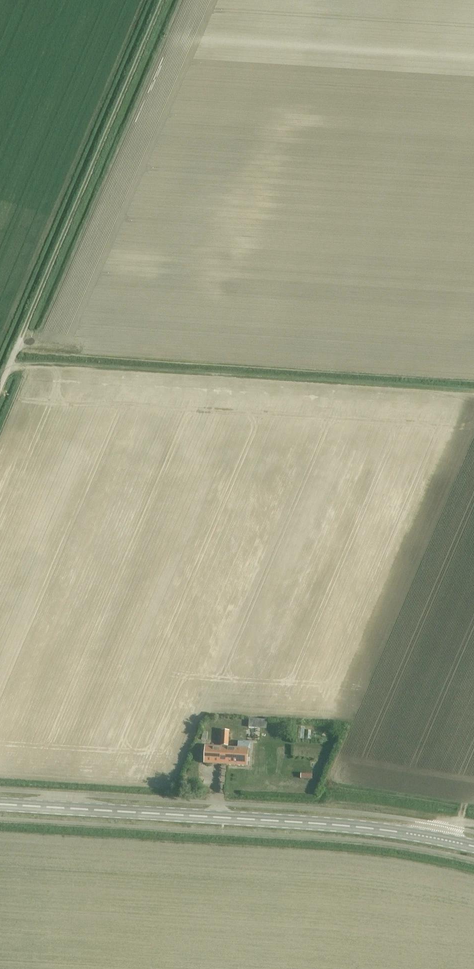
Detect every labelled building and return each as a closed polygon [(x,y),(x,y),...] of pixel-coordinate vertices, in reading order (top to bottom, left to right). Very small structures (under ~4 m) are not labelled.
[(228,745),(228,736),(229,731),(221,731),(220,744),(228,745)] [(238,748),(206,746),(205,763),(247,766),(248,749),(250,749),(251,742),(238,742),(238,748)]
